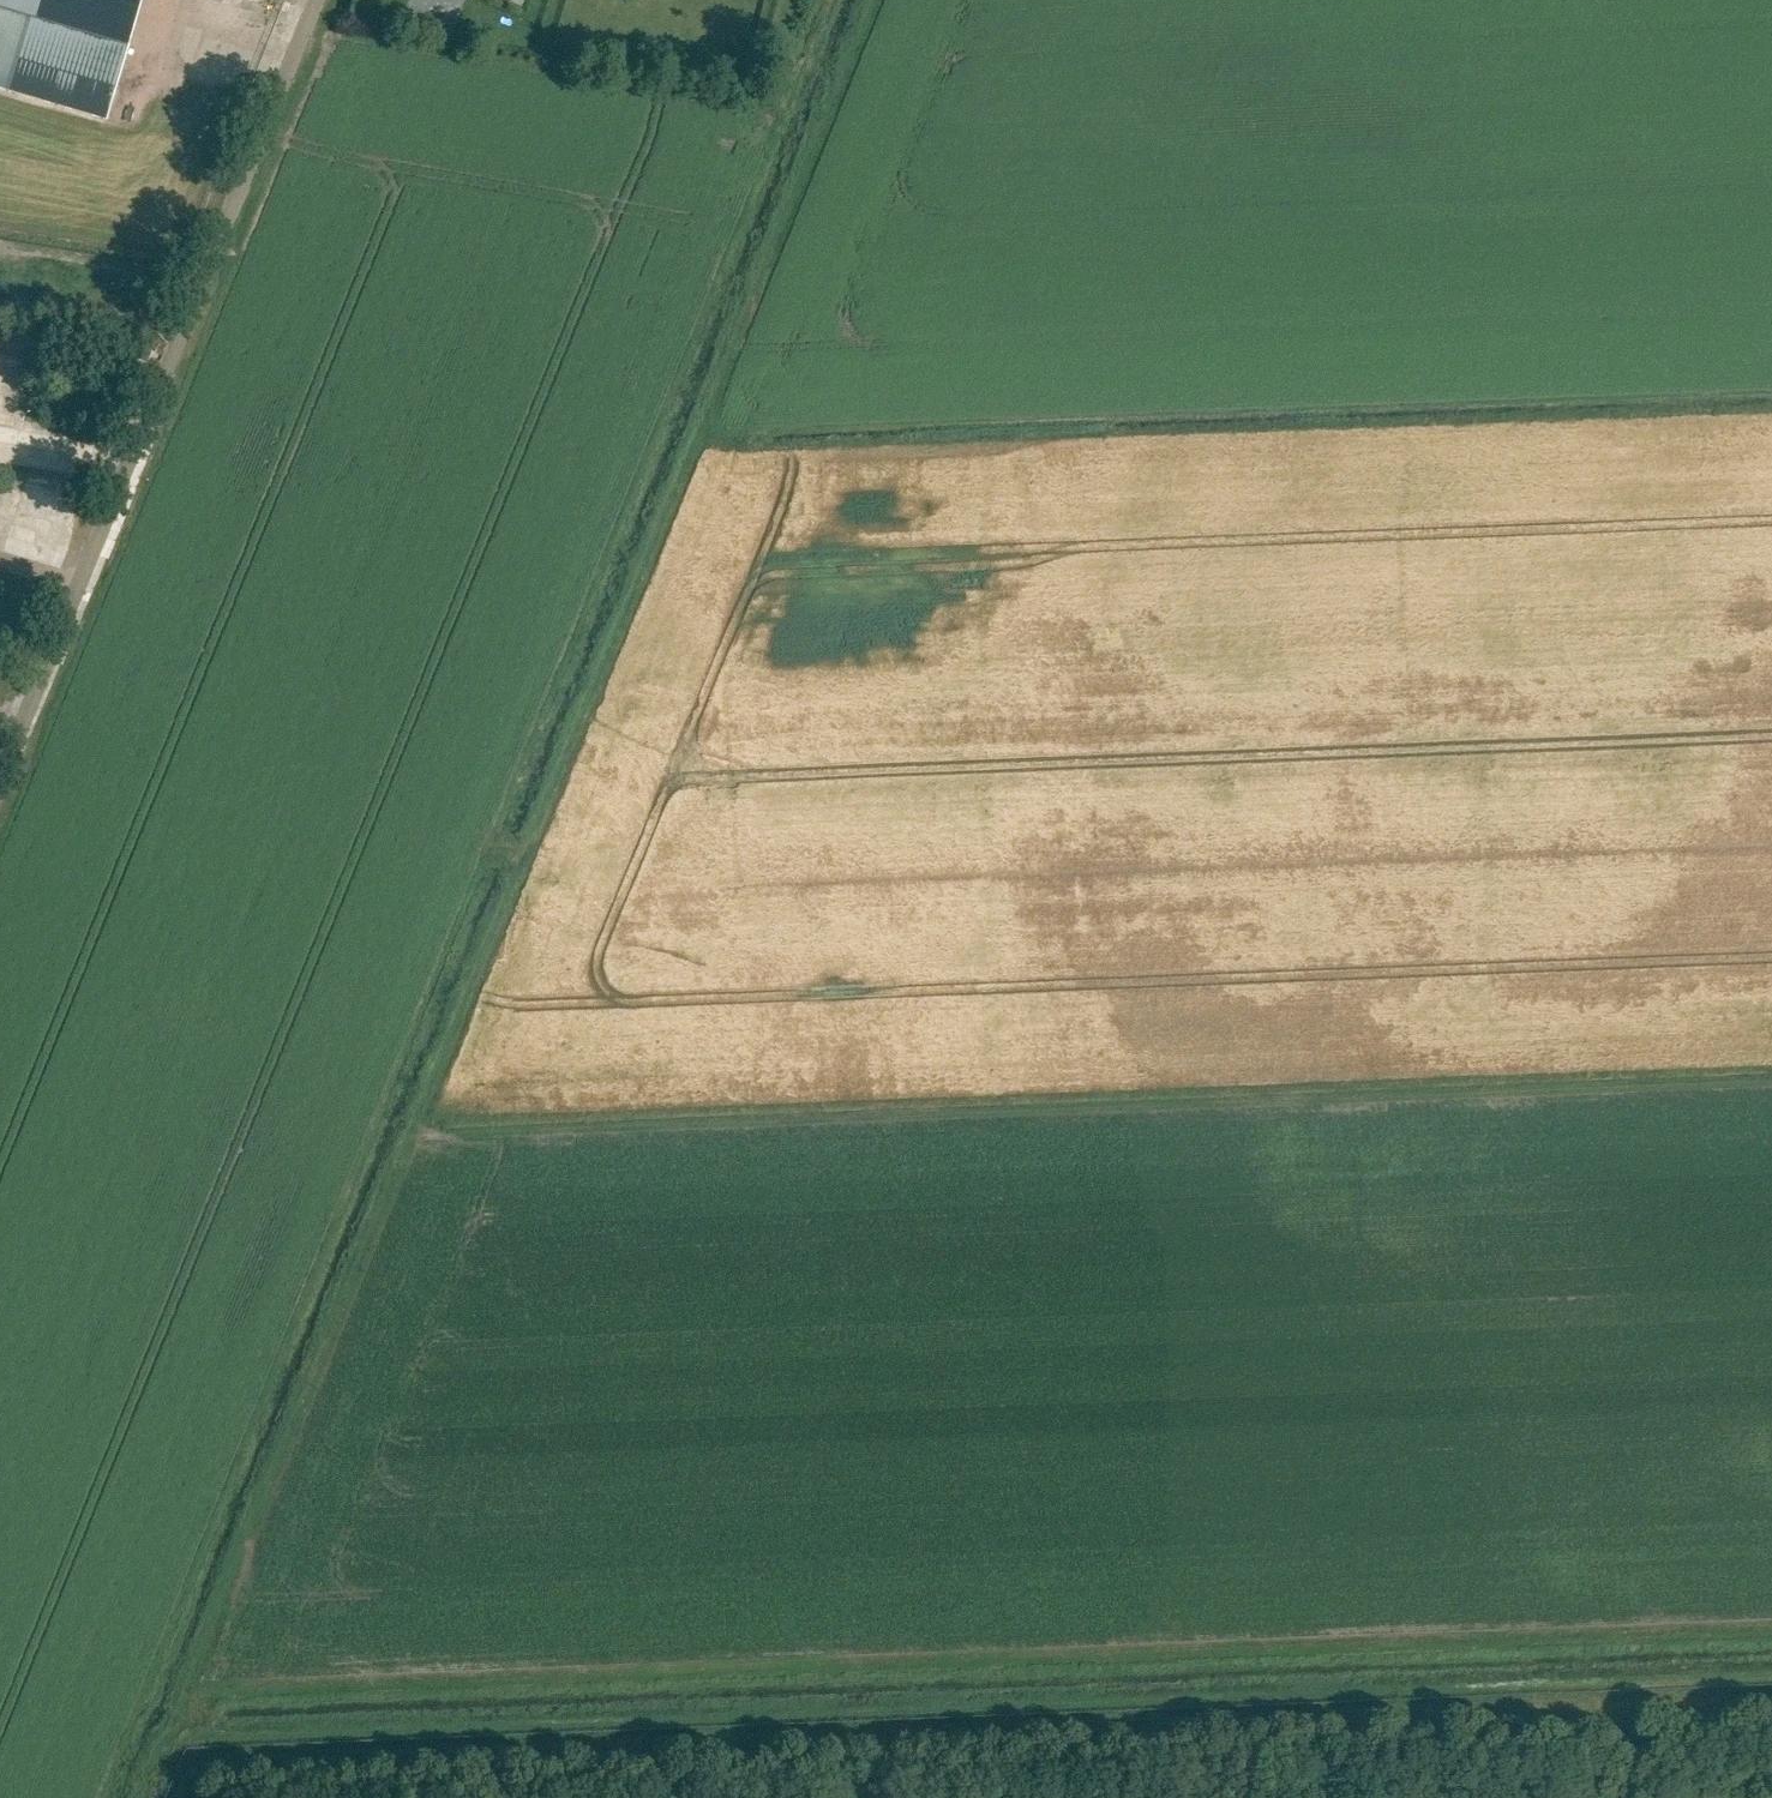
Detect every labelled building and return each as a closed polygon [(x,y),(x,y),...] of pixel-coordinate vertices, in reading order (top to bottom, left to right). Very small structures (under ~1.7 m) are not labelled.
[(107,121),(142,0),(0,0),(0,90),(107,121)]
